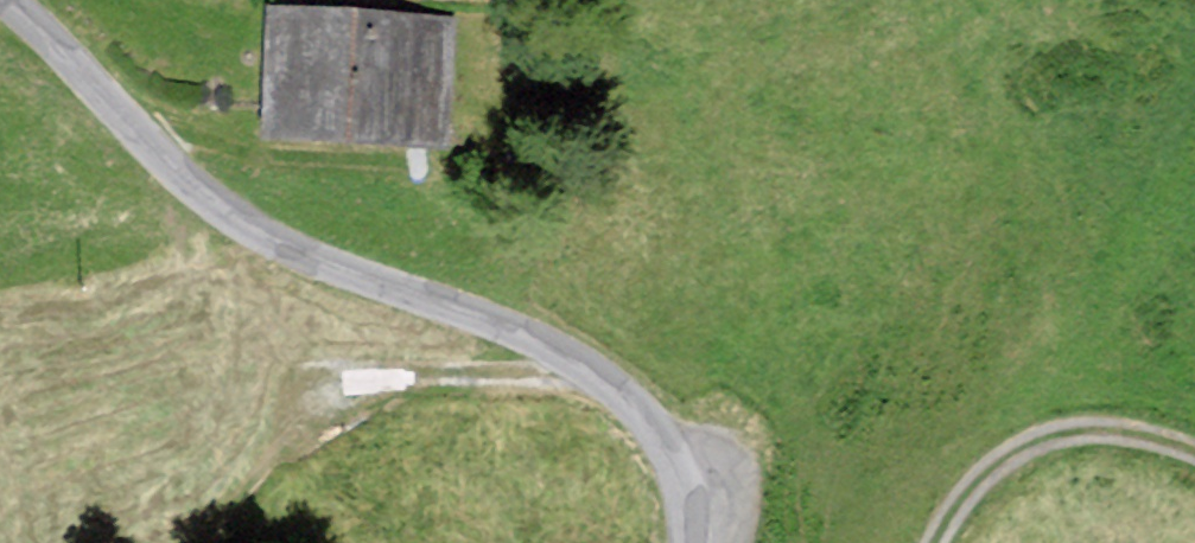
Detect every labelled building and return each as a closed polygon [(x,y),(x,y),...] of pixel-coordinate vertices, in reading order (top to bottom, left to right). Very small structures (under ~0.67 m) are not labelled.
[(447,22),(264,13),(258,143),(441,152),(447,22)]
